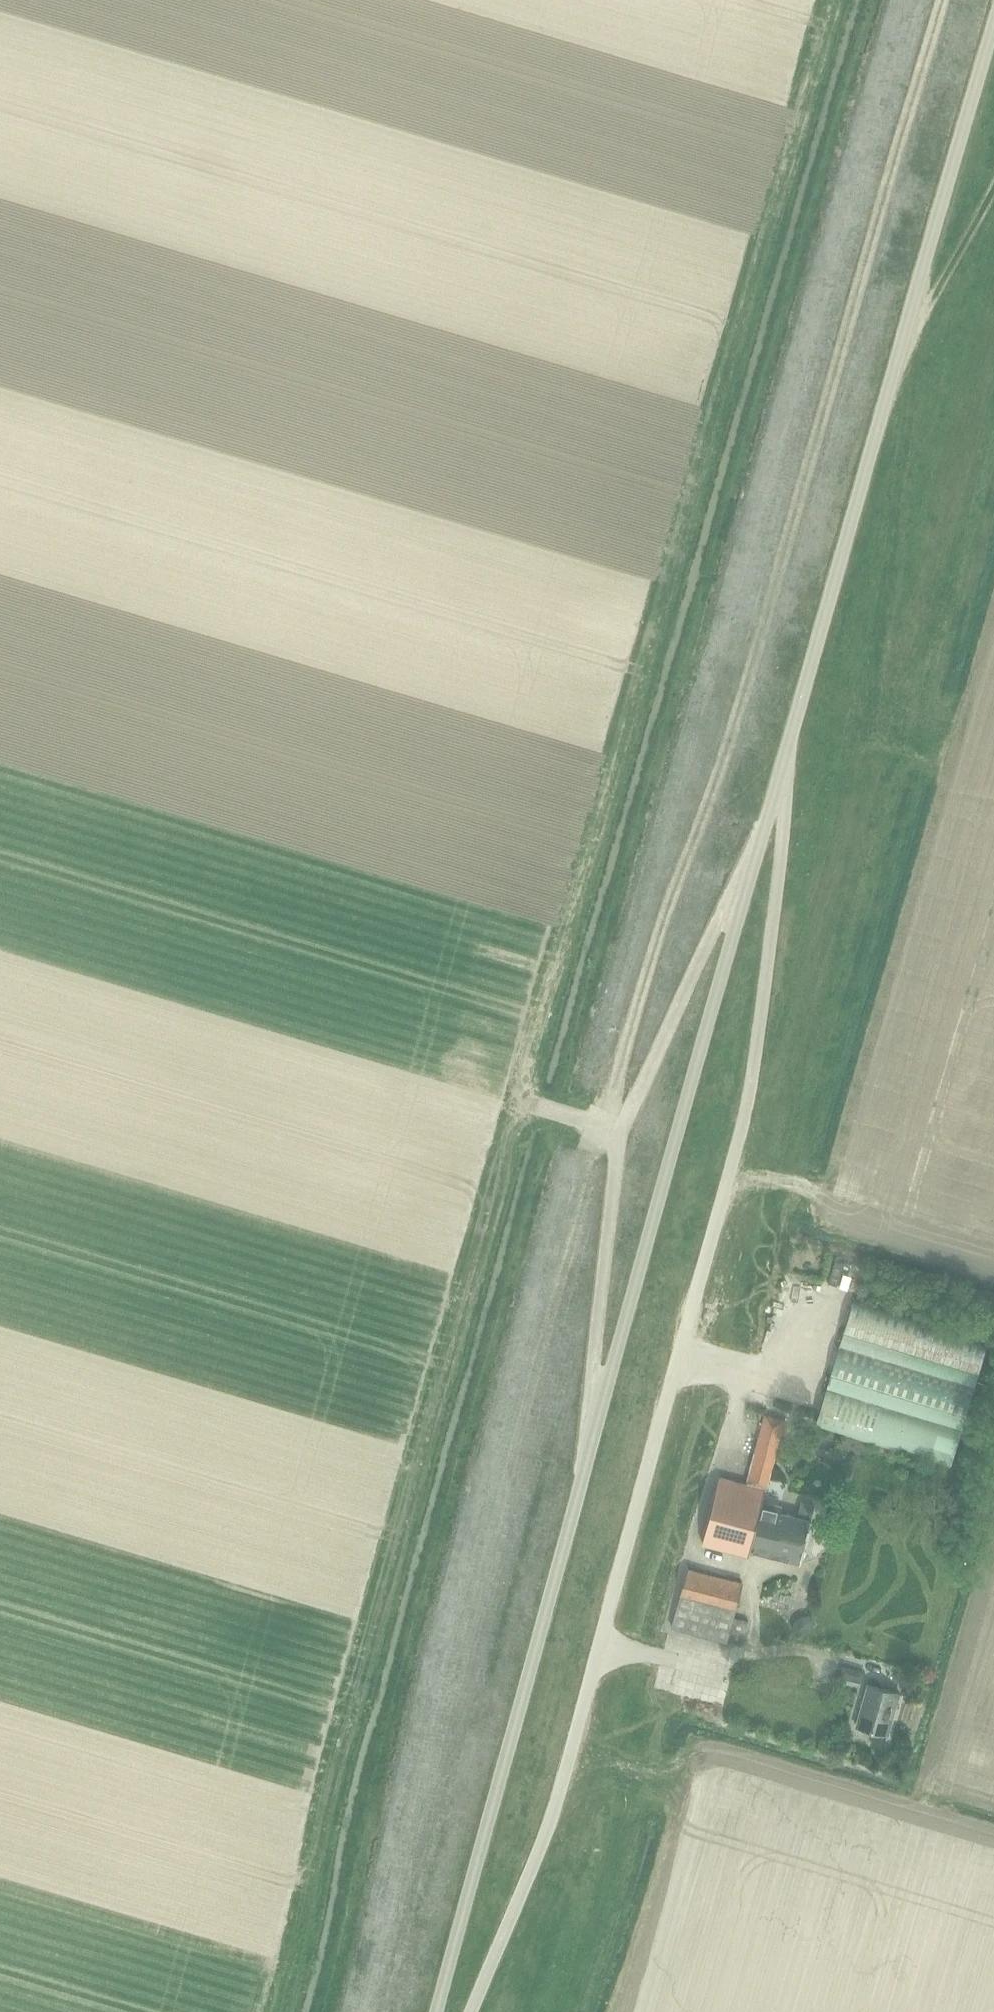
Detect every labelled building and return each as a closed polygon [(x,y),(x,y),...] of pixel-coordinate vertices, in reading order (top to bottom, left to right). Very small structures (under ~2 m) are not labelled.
[(853,1305),(816,1429),(951,1470),(988,1346),(853,1305)] [(720,1476),(703,1543),(750,1556),(752,1550),(794,1561),(803,1564),(818,1504),(808,1502),(802,1500),(798,1516),(782,1511),(783,1506),(764,1501),(766,1492),(767,1490),(771,1477),(786,1421),(766,1415),(748,1483),(720,1476)] [(674,1627),(728,1642),(729,1641),(744,1645),(750,1620),(736,1617),(745,1583),(689,1568),(674,1627)] [(843,1664),(839,1676),(848,1679),(852,1667),(843,1664)] [(889,1736),(902,1693),(869,1684),(857,1727),(889,1736)]
